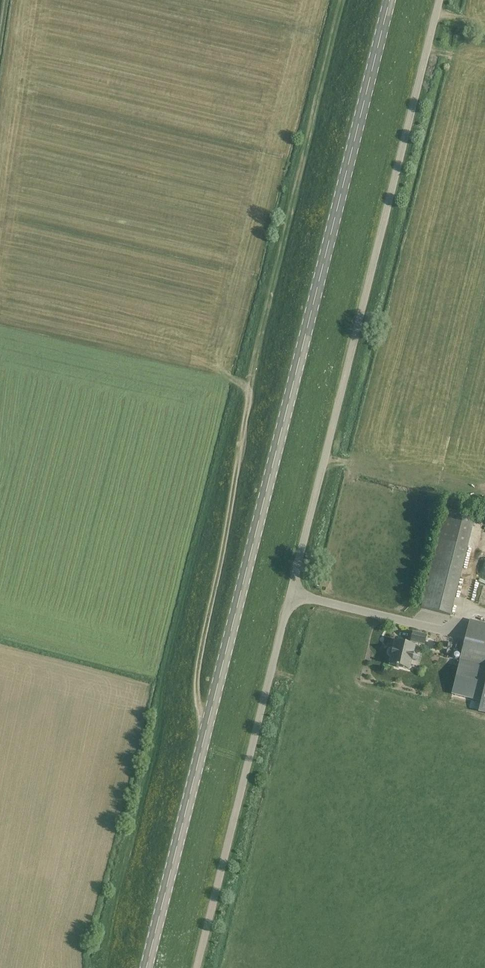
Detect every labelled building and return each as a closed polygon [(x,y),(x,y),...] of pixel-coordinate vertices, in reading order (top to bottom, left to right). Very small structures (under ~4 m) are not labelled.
[(475,519),(446,511),(438,540),(421,608),(450,615),(468,547),(475,519)] [(484,606),(484,587),(478,586),(474,603),(484,606)] [(481,701),(479,711),(484,713),(484,624),(470,620),(458,666),(462,667),(461,670),(459,672),(458,674),(457,676),(456,677),(456,679),(456,681),(456,684),(457,687),(455,695),(481,701)] [(426,636),(413,633),(410,645),(396,642),(394,649),(393,648),(392,655),(390,664),(397,666),(396,667),(398,667),(398,666),(409,669),(411,660),(413,653),(415,642),(424,644),(426,636)]
